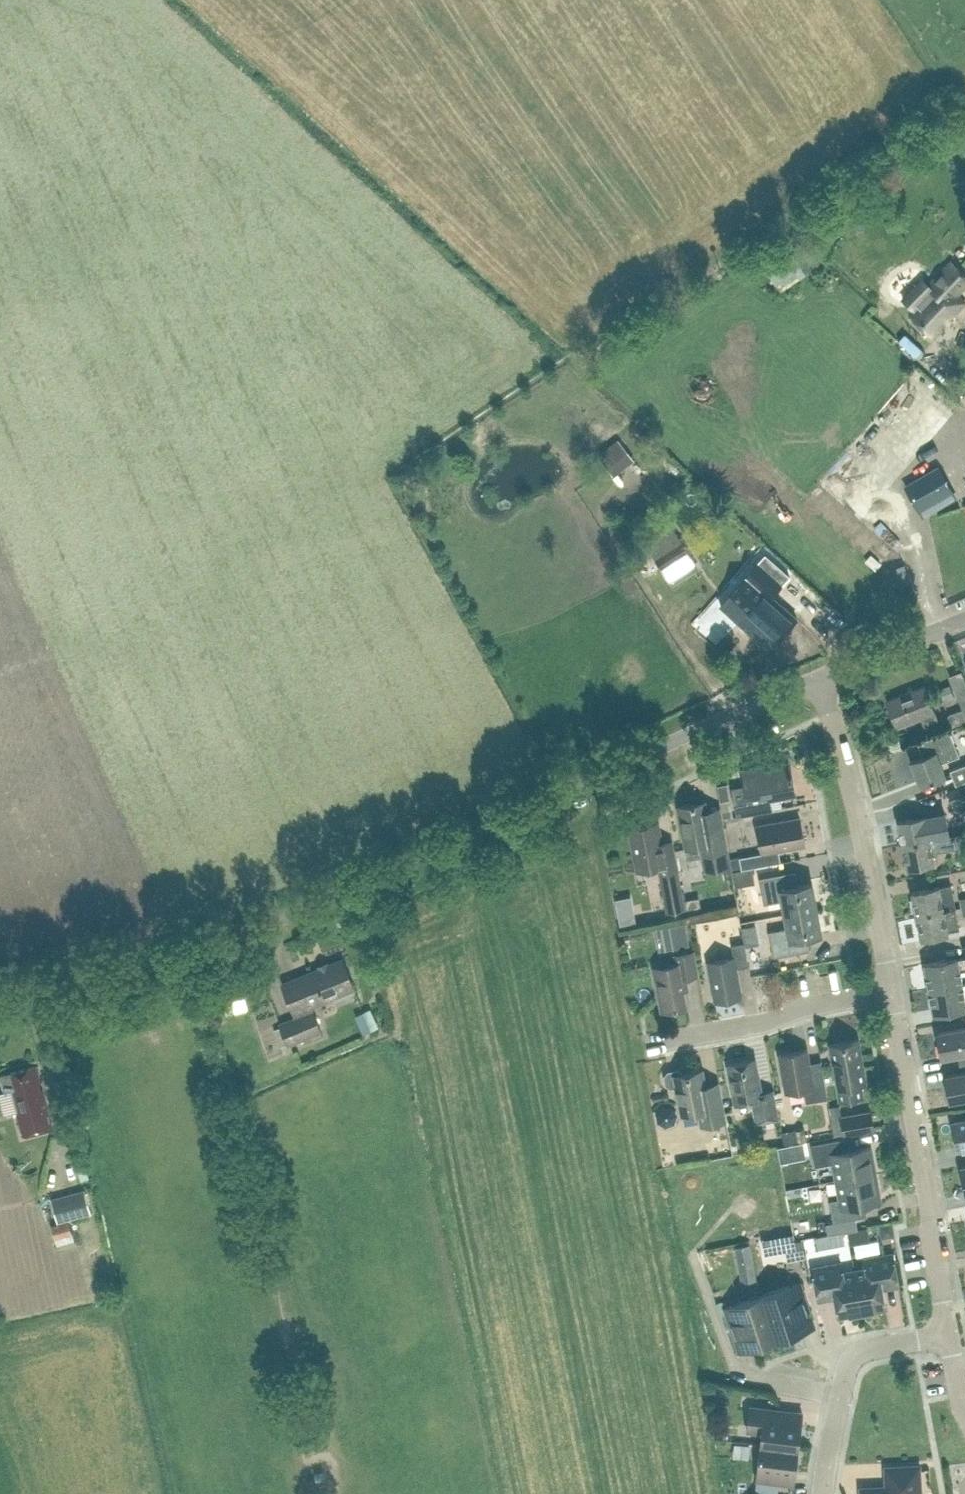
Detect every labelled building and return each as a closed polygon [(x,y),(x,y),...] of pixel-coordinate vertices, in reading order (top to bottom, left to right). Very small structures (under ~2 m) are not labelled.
[(910,313),(931,334),(964,300),(956,292),(964,283),(964,272),(951,258),(926,284),(920,278),(902,297),(914,309),(910,313)] [(633,457),(622,444),(617,437),(596,454),(611,472),(624,461),(626,464),(633,457)] [(908,484),(920,507),(949,490),(936,467),(908,484)] [(672,526),(646,542),(666,574),(692,557),(672,526)] [(765,553),(720,603),(769,647),(796,617),(771,594),(788,574),(765,553)] [(923,684),(886,699),(897,726),(921,716),(924,722),(937,717),(923,684)] [(958,696),(963,707),(948,713),(952,724),(964,719),(964,693),(958,696)] [(910,760),(920,784),(945,774),(940,762),(959,755),(950,729),(917,741),(923,755),(910,760)] [(789,759),(741,767),(744,784),(731,786),(737,814),(769,808),(766,796),(795,790),(789,759)] [(955,783),(964,779),(964,762),(949,768),(955,783)] [(952,802),(964,797),(964,782),(947,789),(952,802)] [(732,814),(726,783),(716,784),(722,816),(732,814)] [(810,805),(830,802),(828,787),(808,790),(810,805)] [(705,799),(678,804),(688,857),(701,855),(704,871),(721,868),(723,876),(732,875),(722,824),(710,826),(705,799)] [(898,819),(902,843),(953,833),(949,810),(928,813),(898,819)] [(762,850),(739,855),(742,867),(773,861),(771,849),(804,843),(799,815),(757,824),(762,850)] [(657,865),(665,910),(685,907),(673,838),(661,840),(658,821),(629,826),(637,868),(657,865)] [(932,851),(964,844),(964,842),(963,832),(960,833),(960,832),(953,833),(902,843),(907,866),(934,861),(932,851)] [(782,898),(785,910),(816,905),(812,881),(788,885),(785,871),(759,876),(764,902),(782,898)] [(912,890),(916,913),(955,906),(950,883),(939,885),(912,890)] [(821,931),(816,905),(785,910),(788,926),(769,929),(773,954),(800,950),(797,936),(821,931)] [(959,928),(955,906),(916,913),(921,937),(948,932),(948,930),(959,928)] [(634,910),(619,913),(621,923),(636,920),(634,910)] [(688,943),(684,921),(669,924),(673,946),(688,943)] [(707,960),(714,999),(742,994),(737,966),(748,964),(744,940),(731,942),(734,955),(707,960)] [(653,965),(662,1009),(686,1004),(683,988),(688,987),(686,975),(698,973),(693,950),(675,953),(677,961),(653,965)] [(924,961),(929,988),(962,982),(957,956),(924,961)] [(282,982),(295,1015),(279,1021),(280,1024),(273,1027),(279,1044),(287,1042),(287,1043),(322,1030),(312,1004),(354,986),(342,957),(282,982)] [(962,982),(929,988),(933,1012),(964,1006),(964,982),(962,982)] [(232,1006),(255,998),(250,983),(227,990),(232,1006)] [(379,1026),(370,1006),(356,1013),(365,1032),(379,1026)] [(208,1018),(210,1027),(223,1023),(220,1014),(208,1018)] [(936,1031),(941,1056),(957,1053),(959,1063),(964,1062),(964,1026),(936,1031)] [(865,1082),(857,1038),(829,1043),(839,1098),(862,1094),(860,1083),(865,1082)] [(810,1068),(806,1048),(779,1053),(785,1091),(803,1088),(805,1101),(827,1097),(821,1066),(810,1068)] [(760,1092),(755,1057),(727,1062),(734,1102),(751,1099),(755,1121),(776,1118),(771,1090),(760,1092)] [(52,1127),(35,1064),(0,1074),(0,1075),(4,1090),(11,1088),(23,1134),(52,1127)] [(706,1094),(701,1067),(677,1072),(676,1068),(667,1069),(663,1076),(664,1083),(671,1087),(676,1086),(681,1112),(698,1108),(700,1123),(724,1119),(719,1092),(706,1094)] [(944,1074),(949,1099),(964,1096),(964,1070),(944,1074)] [(838,1103),(828,1104),(834,1134),(844,1133),(873,1127),(870,1110),(869,1107),(840,1112),(838,1103)] [(953,1120),(958,1147),(964,1146),(964,1117),(953,1120)] [(832,1161),(835,1179),(875,1172),(870,1144),(845,1149),(843,1137),(810,1143),(814,1164),(832,1161)] [(875,1172),(835,1179),(838,1197),(829,1199),(833,1219),(825,1220),(827,1231),(857,1226),(855,1216),(857,1216),(855,1204),(880,1199),(875,1172)] [(57,1220),(91,1210),(84,1187),(50,1196),(57,1220)] [(72,1233),(69,1219),(51,1223),(55,1238),(72,1233)] [(749,1242),(734,1245),(738,1269),(754,1266),(749,1242)] [(865,1266),(854,1268),(861,1310),(885,1306),(882,1286),(898,1283),(892,1251),(864,1256),(865,1266)] [(834,1295),(838,1314),(861,1310),(854,1268),(843,1270),(841,1260),(812,1266),(818,1298),(834,1295)] [(800,1281),(762,1293),(776,1337),(814,1324),(800,1281)] [(724,1306),(738,1349),(776,1337),(762,1293),(724,1306)] [(747,1429),(762,1431),(760,1442),(798,1447),(802,1411),(750,1405),(747,1429)] [(737,1449),(757,1449),(757,1431),(737,1431),(737,1449)] [(794,1482),(798,1447),(760,1442),(756,1478),(754,1493),(780,1493),(781,1481),(794,1482)] [(920,1493),(918,1464),(886,1466),(887,1485),(861,1487),(862,1493),(913,1493),(920,1493)]
